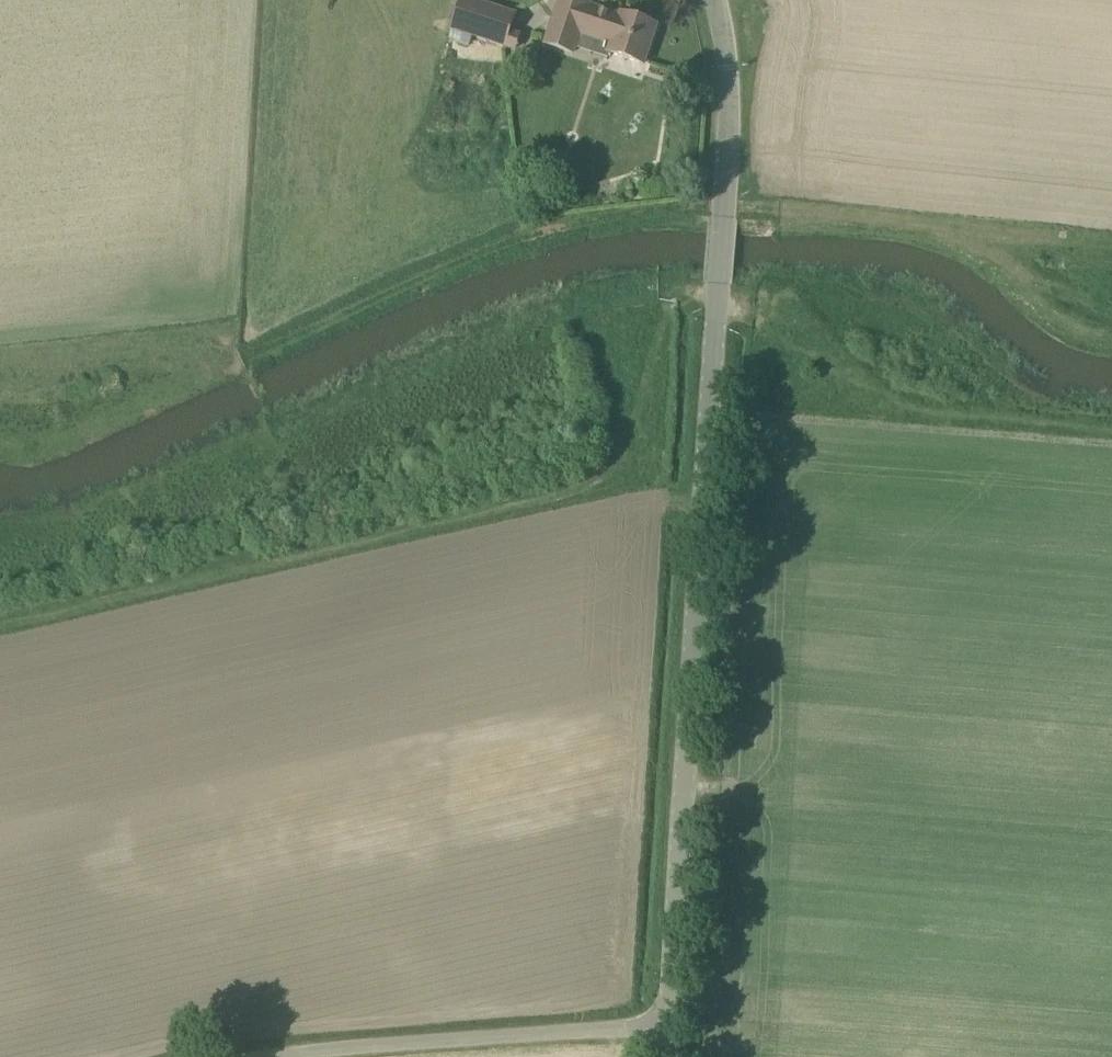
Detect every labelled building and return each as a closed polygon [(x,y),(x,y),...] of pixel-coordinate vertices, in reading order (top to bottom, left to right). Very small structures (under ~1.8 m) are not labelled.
[(471,0),(461,0),(451,29),(473,36),(477,38),(491,42),(503,47),(509,33),(515,14),(471,0)] [(555,15),(545,44),(572,53),(579,33),(610,43),(607,53),(643,65),(656,25),(621,14),(620,16),(588,6),(589,3),(580,0),(560,0),(555,15)] [(448,39),(448,40),(449,40),(469,47),(473,36),(451,29),(448,39)] [(477,38),(473,48),(487,52),(491,42),(477,38)]
